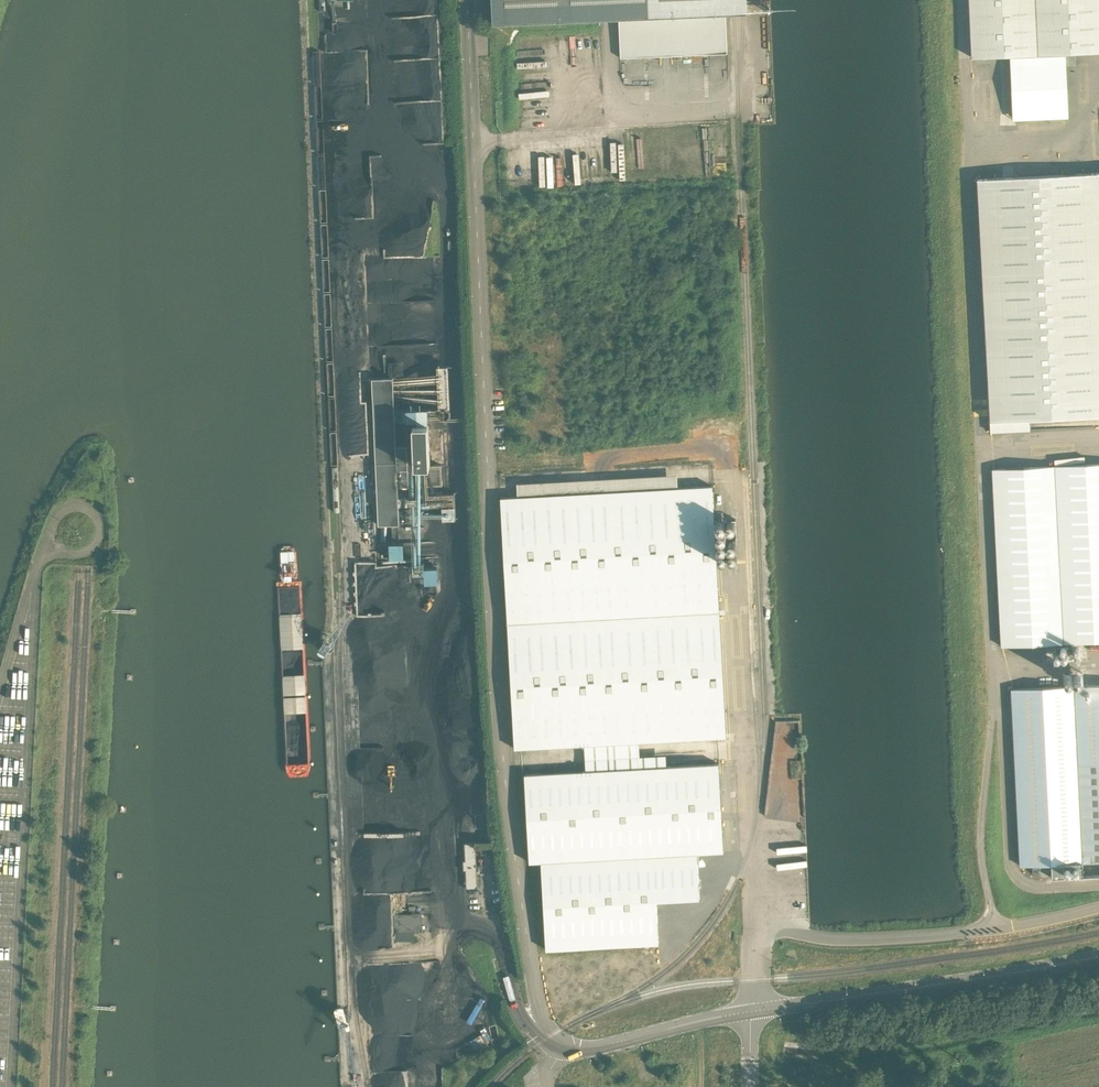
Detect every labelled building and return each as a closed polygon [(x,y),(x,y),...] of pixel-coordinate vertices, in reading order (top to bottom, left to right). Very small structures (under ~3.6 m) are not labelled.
[(493,24),(734,13),(743,13),(746,13),(746,0),(492,0),(493,24)] [(972,58),(1098,52),(1098,0),(969,0),(972,58)] [(977,179),(991,432),(1030,430),(1029,419),(1098,415),(1098,172),(977,179)] [(440,419),(451,418),(448,365),(437,365),(440,419)] [(392,524),(393,542),(399,542),(398,524),(400,524),(398,487),(409,486),(407,446),(396,446),(394,378),(373,379),(379,525),(392,524)] [(417,420),(417,424),(429,423),(428,419),(429,419),(429,408),(407,408),(407,410),(403,410),(404,419),(407,419),(407,420),(417,420)] [(443,485),(442,465),(430,466),(429,423),(417,424),(414,424),(417,486),(443,485)] [(993,469),(1002,646),(1098,641),(1098,464),(993,469)] [(515,749),(521,748),(726,737),(712,486),(501,498),(515,749)] [(456,519),(455,492),(419,493),(420,507),(442,506),(443,520),(456,519)] [(425,581),(438,580),(438,564),(424,565),(425,581)] [(1020,866),(1051,864),(1052,877),(1083,876),(1083,863),(1098,862),(1098,685),(1012,689),(1020,866)] [(723,852),(720,790),(719,764),(525,774),(530,863),(541,862),(546,950),(659,943),(656,901),(700,898),(697,853),(723,852)] [(423,932),(422,914),(393,915),(394,942),(415,941),(414,932),(423,932)]
